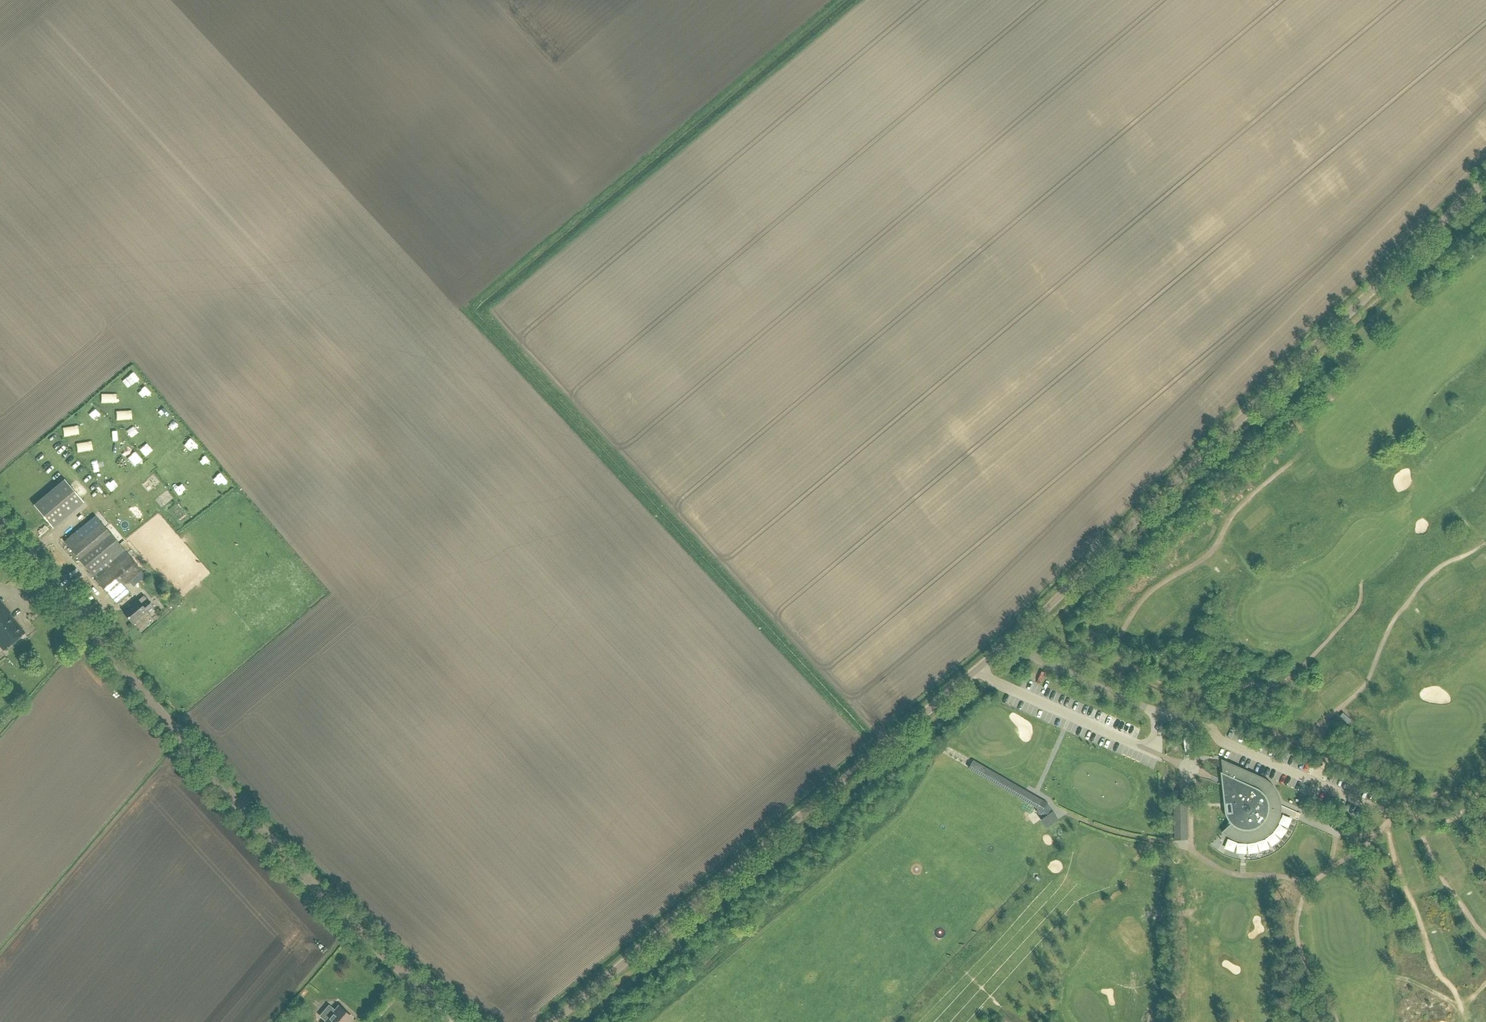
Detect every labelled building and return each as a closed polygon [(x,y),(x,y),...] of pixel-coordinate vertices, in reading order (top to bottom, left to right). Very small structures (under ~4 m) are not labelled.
[(84,503),(64,479),(34,505),(53,528),(84,503)] [(142,571),(96,515),(64,541),(116,605),(131,593),(125,585),(142,571)] [(155,608),(145,595),(139,600),(138,600),(132,604),(133,605),(124,612),(133,623),(147,612),(148,613),(155,608)] [(0,601),(0,643),(5,649),(25,633),(9,614),(10,613),(0,601)] [(1264,778),(1222,759),(1224,794),(1226,814),(1227,817),(1229,820),(1230,822),(1223,832),(1232,839),(1238,841),(1242,842),(1248,842),(1254,842),(1259,840),(1264,838),(1268,836),(1271,833),(1274,830),(1277,826),(1279,821),(1281,816),(1282,810),(1282,804),(1281,800),(1280,795),(1277,791),(1275,787),(1272,783),(1268,781),(1264,778)] [(1047,802),(974,760),(969,769),(1042,810),(1047,802)] [(1188,840),(1187,801),(1174,801),(1175,840),(1188,840)] [(1286,807),(1284,810),(1301,818),(1303,814),(1286,807)] [(1059,819),(1051,808),(1046,812),(1048,815),(1042,819),(1047,827),(1059,819)] [(341,1006),(337,1010),(333,1007),(329,1007),(324,1013),(325,1017),(329,1020),(327,1021),(349,1021),(353,1017),(341,1006)]
